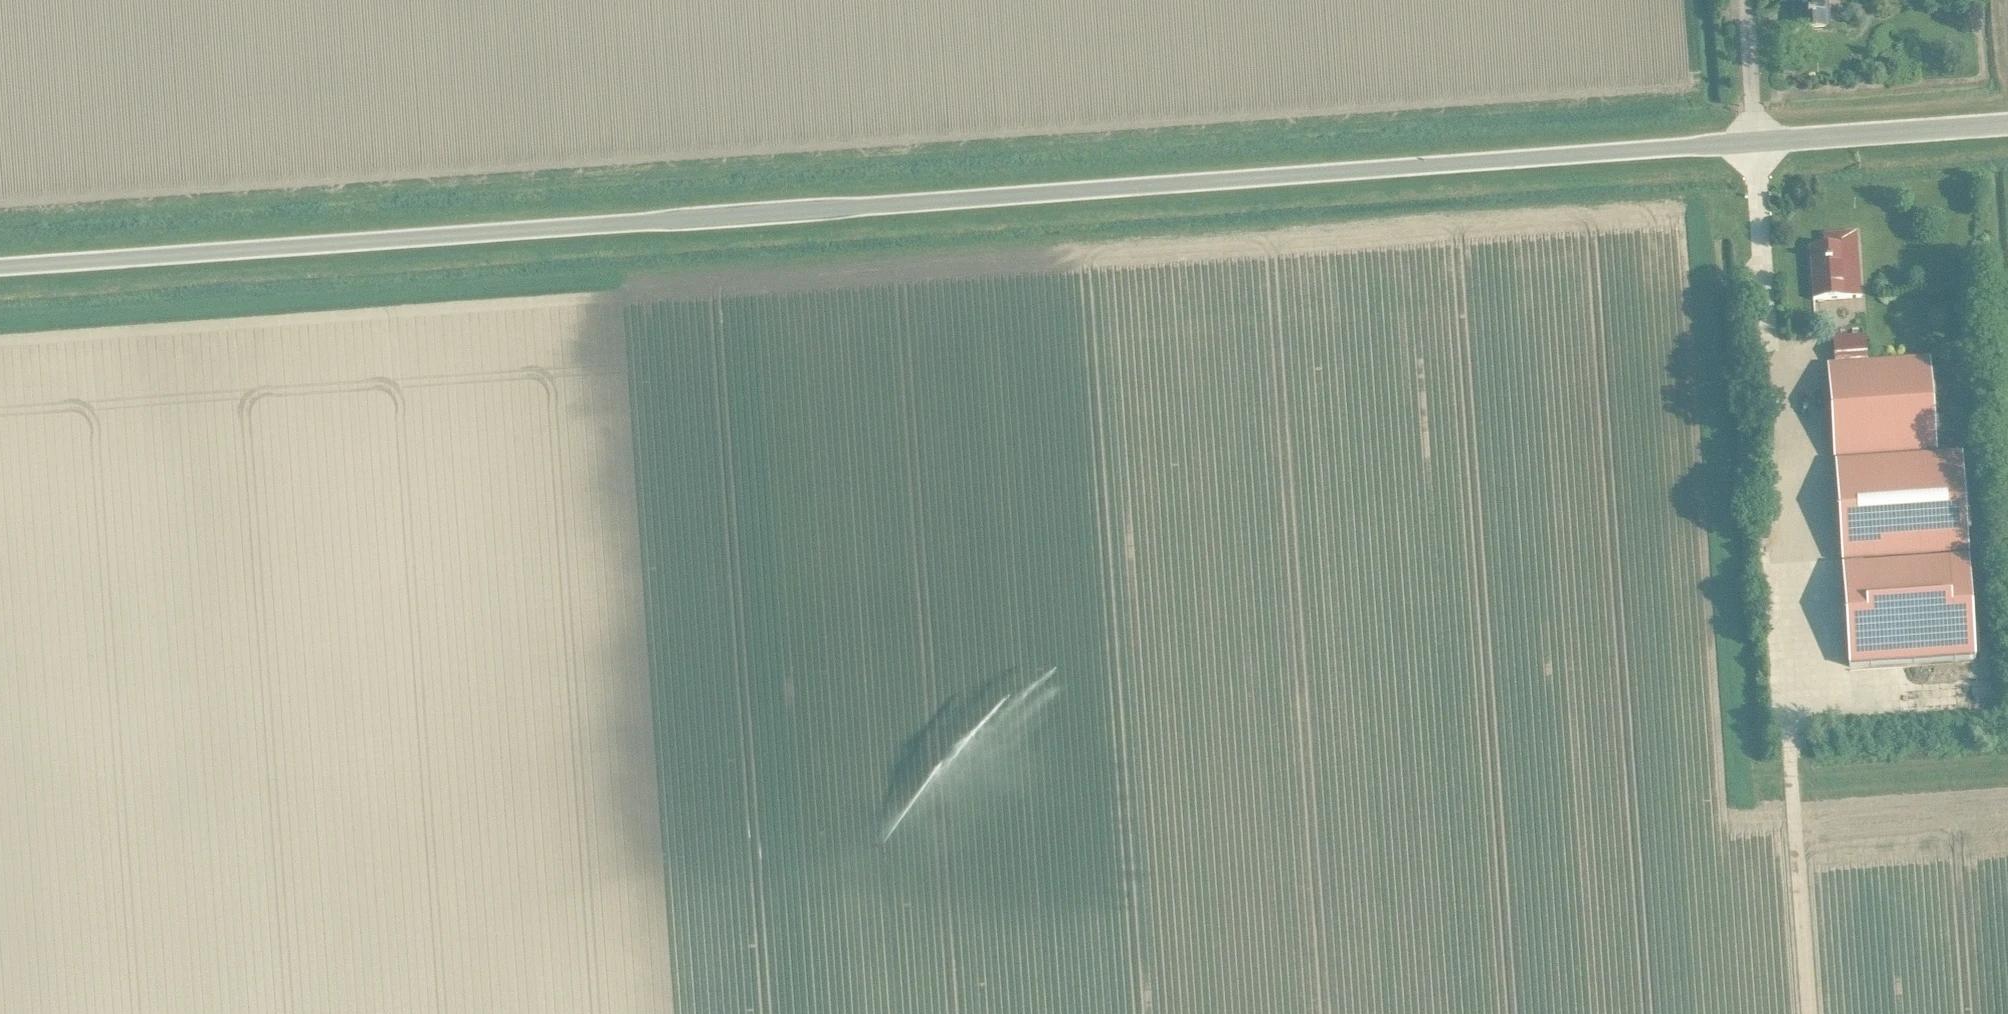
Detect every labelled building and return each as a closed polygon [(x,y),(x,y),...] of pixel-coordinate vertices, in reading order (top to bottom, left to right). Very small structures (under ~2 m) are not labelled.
[(1828,27),(1826,0),(1790,0),(1792,30),(1828,27)] [(1811,299),(1859,296),(1854,231),(1821,233),(1822,245),(1807,246),(1811,299)] [(1834,364),(1864,362),(1862,335),(1832,337),(1834,364)] [(1926,357),(1864,362),(1834,364),(1827,365),(1834,457),(1933,449),(1926,357)] [(1842,560),(1968,550),(1960,451),(1834,461),(1842,560)] [(1975,657),(1968,553),(1842,562),(1849,666),(1975,657)]
